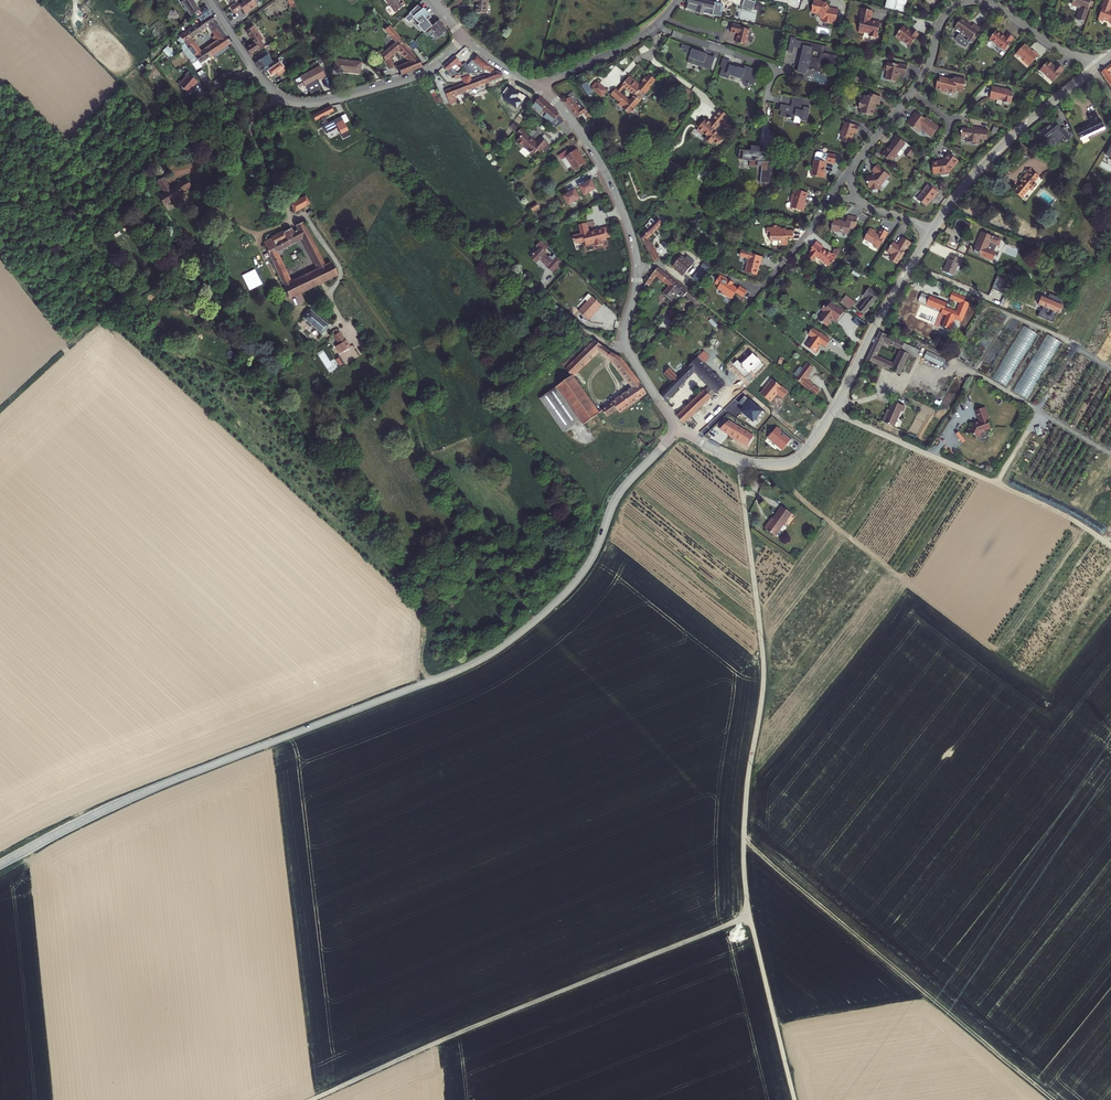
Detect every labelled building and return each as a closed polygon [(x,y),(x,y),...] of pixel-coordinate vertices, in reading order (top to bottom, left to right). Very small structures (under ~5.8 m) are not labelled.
[(182,2),(192,16),(195,14),(197,18),(209,10),(206,6),(201,9),(195,0),(185,0),(182,2)] [(256,6),(253,1),(253,0),(240,0),(242,3),(239,5),(237,2),(236,3),(229,7),(234,14),(240,9),(240,7),(243,10),(242,11),(245,14),(256,6)] [(384,2),(394,13),(403,6),(398,0),(386,0),(384,2)] [(699,0),(690,0),(687,10),(696,13),(696,14),(703,16),(703,14),(712,17),(712,16),(721,18),(724,7),(722,4),(716,3),(715,5),(699,0)] [(758,2),(751,0),(747,0),(745,7),(756,11),(758,2)] [(887,10),(907,15),(911,0),(889,0),(887,10)] [(1081,7),(1082,8),(1081,12),(1080,12),(1078,18),(1081,19),(1081,20),(1081,21),(1082,21),(1085,22),(1091,4),(1093,4),(1094,0),(1074,0),(1075,2),(1076,3),(1079,5),(1081,7)] [(1099,21),(1104,23),(1105,21),(1110,23),(1110,24),(1110,12),(1109,12),(1110,10),(1110,2),(1106,0),(1105,2),(1104,2),(1101,9),(1103,10),(1099,21)] [(476,7),(476,17),(485,17),(486,17),(487,2),(474,1),(473,7),(476,7)] [(823,2),(815,1),(814,7),(813,7),(813,8),(813,11),(814,14),(820,15),(823,20),(824,21),(824,24),(833,25),(834,22),(837,23),(838,19),(839,11),(831,9),(831,10),(830,10),(826,4),(823,3),(823,2)] [(425,33),(426,32),(428,35),(429,34),(435,40),(447,29),(443,24),(439,20),(433,26),(428,20),(429,19),(423,12),(416,6),(405,18),(409,22),(418,13),(424,19),(419,24),(425,33)] [(862,9),(859,23),(861,24),(859,32),(860,34),(863,35),(864,34),(865,33),(870,34),(870,35),(872,37),(875,38),(878,37),(881,22),(876,21),(876,22),(875,24),(872,23),(872,21),(870,21),(872,11),(862,9)] [(205,13),(198,18),(201,22),(200,23),(205,29),(209,26),(213,31),(220,27),(211,13),(207,16),(205,13)] [(966,26),(966,25),(961,21),(960,23),(954,31),(960,36),(953,44),(955,46),(964,52),(980,31),(974,26),(972,29),(970,28),(966,26)] [(192,37),(205,29),(200,23),(188,32),(192,37)] [(398,42),(384,54),(389,67),(394,65),(390,57),(399,50),(409,61),(398,66),(401,74),(422,66),(419,57),(416,58),(400,39),(402,38),(390,25),(386,29),(398,42)] [(733,33),(741,36),(738,45),(747,48),(752,33),(743,29),(744,28),(736,25),(733,33)] [(259,50),(265,47),(261,41),(263,40),(254,26),(247,30),(254,42),(246,47),(250,54),(258,49),(259,50)] [(213,31),(209,35),(211,39),(223,31),(220,27),(213,31)] [(904,29),(896,40),(901,43),(902,42),(911,48),(920,36),(913,31),(911,34),(904,29)] [(211,39),(214,43),(219,40),(220,40),(226,36),(223,31),(211,39)] [(991,40),(1006,51),(1016,39),(1012,36),(1010,34),(1009,35),(1007,38),(1004,36),(1000,33),(998,31),(997,32),(991,40)] [(195,42),(192,37),(188,32),(181,36),(182,37),(181,38),(179,40),(184,46),(182,48),(184,50),(189,47),(188,46),(195,42)] [(351,34),(346,38),(353,45),(357,41),(351,34)] [(214,43),(205,49),(210,57),(230,44),(231,43),(226,36),(220,40),(219,40),(214,43)] [(195,42),(188,46),(189,47),(184,50),(190,59),(195,56),(202,52),(199,47),(195,42)] [(804,52),(806,45),(796,43),(794,50),(804,52)] [(804,52),(799,75),(807,76),(808,72),(812,72),(812,73),(815,74),(815,73),(819,74),(822,63),(837,66),(839,59),(823,55),(825,48),(806,44),(806,45),(804,52)] [(689,64),(712,72),(713,67),(705,64),(707,57),(708,55),(699,52),(699,51),(684,46),(682,50),(688,52),(687,54),(692,56),(689,64)] [(1024,47),(1018,55),(1026,61),(1024,63),(1030,68),(1037,60),(1040,57),(1034,52),(1032,53),(1030,51),(1024,47)] [(205,49),(202,52),(195,56),(196,57),(190,60),(197,69),(201,67),(199,64),(210,57),(205,49)] [(256,62),(261,71),(262,69),(268,66),(266,63),(271,60),(268,54),(266,51),(255,58),(257,61),(256,62)] [(488,67),(477,56),(468,66),(467,64),(463,66),(470,74),(489,71),(490,74),(494,72),(498,71),(488,67)] [(455,57),(444,66),(449,72),(452,75),(463,66),(462,64),(461,64),(460,61),(455,57)] [(716,60),(707,57),(705,64),(713,67),(716,60)] [(336,58),(335,69),(349,71),(349,72),(359,73),(361,61),(336,58)] [(279,59),(268,66),(262,69),(265,73),(268,72),(271,77),(276,73),(278,76),(286,70),(279,59)] [(731,67),(732,63),(727,61),(724,69),(729,71),(731,67)] [(889,77),(888,82),(896,84),(897,79),(898,79),(900,75),(906,77),(907,69),(908,68),(900,67),(886,64),(884,72),(887,72),(886,77),(887,77),(889,77)] [(1047,64),(1040,74),(1054,85),(1064,72),(1057,67),(1054,70),(1052,68),(1047,64)] [(302,77),(307,87),(327,75),(321,66),(302,77)] [(724,69),(721,77),(727,79),(729,76),(743,81),(747,88),(757,83),(753,74),(754,72),(747,69),(745,72),(731,67),(729,71),(724,69)] [(206,70),(201,73),(209,85),(213,82),(206,70)] [(498,71),(494,72),(490,74),(483,77),(485,84),(503,78),(503,75),(498,71)] [(188,73),(178,84),(188,92),(197,82),(188,73)] [(465,83),(462,84),(465,91),(465,92),(485,84),(483,77),(471,81),(469,76),(463,79),(465,83)] [(631,77),(624,86),(626,88),(636,96),(632,100),(630,99),(629,100),(621,93),(623,91),(621,89),(619,87),(613,95),(626,107),(624,109),(628,112),(629,111),(630,111),(633,108),(633,107),(639,100),(638,99),(641,96),(638,94),(641,91),(644,94),(656,81),(650,76),(647,79),(646,78),(642,82),(643,83),(641,85),(631,77)] [(934,91),(941,92),(942,94),(944,95),(946,93),(952,95),(953,92),(961,94),(964,82),(954,79),(949,82),(939,79),(938,83),(936,83),(934,91)] [(603,96),(608,90),(599,82),(599,83),(597,82),(593,86),(594,88),(603,96)] [(582,86),(588,96),(594,90),(587,83),(582,86)] [(465,91),(462,84),(445,91),(450,104),(456,102),(454,96),(465,92),(465,91)] [(993,89),(990,102),(996,103),(997,102),(1003,104),(1003,105),(1004,105),(1005,107),(1010,108),(1012,107),(1014,100),(1012,100),(1013,94),(1010,93),(1009,95),(1004,93),(1005,91),(993,89)] [(570,101),(568,102),(579,118),(585,114),(588,117),(593,118),(594,115),(590,114),(575,93),(571,96),(572,98),(569,100),(570,101)] [(861,112),(860,116),(863,117),(864,119),(866,118),(872,119),(874,113),(873,112),(873,109),(875,110),(876,108),(878,108),(879,107),(881,100),(868,96),(868,99),(865,98),(863,103),(861,103),(860,106),(859,106),(860,108),(858,111),(861,112)] [(560,115),(540,98),(535,104),(536,104),(534,107),(541,113),(543,111),(548,115),(545,118),(552,125),(560,115)] [(810,103),(801,101),(800,109),(794,107),(793,109),(782,107),(780,113),(782,113),(781,118),(789,120),(789,121),(792,122),(792,121),(795,121),(796,118),(803,120),(802,123),(808,124),(811,111),(809,111),(810,103)] [(331,106),(314,114),(316,117),(314,119),(315,121),(317,120),(332,139),(338,134),(336,131),(334,132),(322,117),(334,111),(331,106)] [(698,129),(696,131),(702,135),(703,134),(707,137),(705,139),(712,144),(714,142),(718,145),(718,144),(720,145),(724,139),(714,131),(718,126),(729,135),(734,128),(727,122),(730,118),(719,110),(710,122),(704,117),(696,127),(698,129)] [(915,116),(914,116),(909,121),(910,122),(919,111),(915,116)] [(932,121),(930,123),(927,121),(929,119),(919,111),(910,122),(920,130),(922,127),(926,129),(925,130),(932,136),(939,127),(932,121)] [(1091,122),(1076,128),(1082,142),(1089,139),(1088,136),(1105,128),(1100,117),(1099,118),(1096,111),(1087,115),(1091,122)] [(515,130),(519,126),(515,122),(511,125),(515,130)] [(1054,123),(1040,133),(1043,137),(1044,136),(1047,141),(1051,138),(1053,140),(1059,136),(1066,144),(1071,140),(1066,134),(1066,135),(1062,130),(1060,132),(1059,130),(1054,123)] [(843,139),(842,144),(851,147),(853,141),(852,140),(854,135),(857,137),(859,129),(853,127),(845,125),(841,138),(843,139)] [(517,142),(523,148),(524,147),(528,151),(529,150),(533,154),(535,154),(538,151),(540,154),(548,145),(541,139),(540,139),(536,144),(535,143),(535,141),(533,141),(530,139),(530,137),(529,137),(527,135),(521,129),(517,133),(521,137),(517,142)] [(962,142),(964,146),(969,145),(971,149),(979,146),(980,147),(982,146),(983,144),(982,141),(988,139),(985,131),(981,132),(980,130),(970,132),(971,135),(968,135),(967,137),(966,136),(961,138),(962,140),(961,140),(961,142),(962,142)] [(891,144),(886,151),(882,156),(887,160),(893,161),(897,155),(896,155),(900,150),(900,151),(901,152),(902,153),(903,152),(903,153),(910,159),(914,153),(912,152),(913,150),(908,147),(909,146),(900,140),(897,138),(891,144)] [(770,186),(774,156),(761,154),(762,149),(753,148),(753,153),(741,152),(740,161),(751,163),(751,168),(759,169),(759,168),(763,169),(761,185),(770,186)] [(566,159),(567,161),(563,164),(567,170),(572,167),(575,172),(586,165),(576,151),(569,156),(566,152),(558,157),(561,162),(562,161),(566,159)] [(826,170),(825,169),(827,165),(828,164),(835,166),(837,158),(820,154),(819,155),(813,178),(825,180),(826,174),(825,174),(826,170)] [(933,174),(933,176),(950,174),(959,162),(949,155),(943,162),(932,163),(933,168),(932,168),(932,174),(933,174)] [(865,180),(866,189),(869,190),(869,191),(876,191),(876,189),(878,187),(880,188),(886,181),(887,182),(890,178),(884,174),(885,172),(877,166),(872,173),(874,174),(876,175),(875,177),(875,179),(874,179),(872,179),(872,178),(871,178),(867,178),(865,180)] [(1028,168),(1011,187),(1020,195),(1029,185),(1031,188),(1037,181),(1034,179),(1037,175),(1028,168)] [(285,176),(281,178),(282,181),(282,182),(285,188),(290,185),(288,180),(287,179),(285,176)] [(165,192),(159,195),(165,205),(183,194),(181,192),(191,186),(186,178),(171,187),(164,177),(158,181),(165,192)] [(1050,179),(1046,183),(1051,187),(1054,183),(1050,179)] [(591,181),(580,188),(586,197),(597,190),(591,181)] [(924,196),(919,203),(928,210),(932,204),(931,204),(934,201),(935,202),(940,196),(929,188),(923,196),(924,196)] [(565,198),(570,207),(581,200),(576,191),(565,198)] [(793,205),(792,210),(805,213),(806,208),(805,207),(806,204),(808,195),(797,192),(796,195),(793,194),(791,205),(793,205)] [(307,196),(292,204),(297,212),(311,205),(307,196)] [(283,207),(278,210),(283,220),(288,217),(283,207)] [(833,223),(831,232),(837,233),(837,235),(848,237),(852,235),(853,232),(855,233),(858,220),(848,218),(846,226),(843,225),(843,223),(838,222),(838,224),(833,223)] [(663,225),(663,224),(659,219),(656,223),(655,222),(655,221),(653,219),(651,222),(652,223),(647,227),(649,230),(642,237),(656,263),(662,260),(653,245),(649,240),(657,231),(658,231),(661,228),(663,225)] [(966,223),(959,220),(956,226),(963,229),(966,223)] [(294,233),(292,228),(288,231),(284,233),(283,231),(272,237),(273,238),(265,242),(278,270),(280,275),(282,280),(284,283),(290,298),(297,295),(301,293),(338,274),(331,261),(328,256),(323,259),(304,221),(296,226),(299,230),(303,238),(316,265),(319,270),(314,272),(312,267),(298,274),(301,278),(296,281),(294,276),(293,276),(291,272),(287,274),(277,252),(298,241),(294,233)] [(973,226),(966,223),(963,229),(970,232),(973,226)] [(584,235),(576,238),(577,242),(578,242),(580,246),(588,243),(589,246),(595,244),(598,243),(599,247),(600,246),(601,247),(604,246),(605,245),(606,244),(605,241),(610,239),(609,237),(613,236),(612,233),(608,234),(606,228),(598,231),(598,232),(592,234),(592,233),(589,224),(581,227),(584,235)] [(780,242),(780,247),(789,247),(789,243),(789,242),(787,242),(787,239),(789,239),(795,239),(794,232),(787,232),(787,230),(782,230),(782,228),(779,228),(779,227),(774,227),(774,229),(768,229),(768,236),(771,236),(771,242),(780,242)] [(299,230),(294,233),(298,241),(303,238),(299,230)] [(882,247),(889,235),(882,231),(879,237),(876,236),(877,234),(871,230),(864,242),(876,248),(875,249),(879,252),(882,247)] [(1001,241),(983,233),(975,252),(981,254),(982,257),(990,260),(991,259),(992,259),(993,258),(994,256),(994,254),(993,253),(997,245),(998,246),(1001,241)] [(904,256),(903,256),(905,252),(907,253),(911,247),(903,241),(899,248),(901,249),(900,251),(898,249),(895,248),(891,249),(887,255),(892,259),(890,262),(891,263),(892,265),(893,266),(895,266),(896,266),(899,263),(900,264),(904,256)] [(812,261),(815,256),(828,266),(835,257),(831,254),(830,256),(827,253),(821,249),(822,247),(815,242),(810,248),(811,249),(809,251),(810,252),(807,257),(812,261)] [(558,276),(567,265),(560,258),(557,261),(555,259),(553,260),(550,257),(551,256),(550,254),(553,251),(546,245),(542,249),(545,252),(541,257),(540,256),(539,258),(538,260),(538,262),(542,266),(545,263),(552,270),(558,276)] [(764,258),(752,255),(751,255),(752,254),(743,252),(741,258),(747,259),(746,264),(749,265),(747,274),(758,277),(760,267),(761,263),(763,263),(764,258)] [(683,257),(674,267),(685,277),(696,264),(689,258),(686,260),(683,257)] [(951,261),(946,273),(954,276),(960,264),(961,265),(963,261),(954,257),(952,261),(951,261)] [(702,269),(696,276),(701,280),(709,270),(704,265),(701,268),(702,269)] [(650,281),(647,285),(654,291),(655,289),(652,287),(658,276),(672,288),(666,295),(671,300),(675,294),(678,297),(680,294),(685,298),(688,294),(659,269),(650,281)] [(730,295),(728,297),(733,300),(736,299),(740,302),(744,297),(746,294),(746,293),(741,289),(738,287),(739,285),(733,280),(732,281),(729,279),(723,287),(727,290),(726,292),(730,295)] [(744,297),(750,302),(755,295),(748,290),(746,293),(746,294),(744,297)] [(869,301),(860,313),(865,317),(879,298),(870,291),(869,291),(866,295),(864,297),(869,301)] [(306,304),(301,293),(297,295),(302,306),(306,304)] [(1052,323),(1057,313),(1060,314),(1064,305),(1060,304),(1062,299),(1048,293),(1046,298),(1042,296),(1038,305),(1042,307),(1038,317),(1052,323)] [(956,319),(964,322),(967,314),(968,312),(967,309),(969,309),(970,306),(971,304),(966,302),(967,299),(956,294),(953,300),(962,304),(958,313),(957,312),(957,314),(954,313),(954,312),(953,311),(949,309),(947,308),(949,304),(933,298),(929,306),(939,310),(940,309),(946,311),(945,312),(945,313),(945,314),(949,316),(945,325),(946,328),(947,328),(947,329),(951,330),(953,326),(954,327),(955,325),(955,324),(954,324),(956,319)] [(587,300),(590,303),(595,298),(591,295),(587,300)] [(603,306),(595,298),(590,303),(580,313),(589,322),(592,318),(592,317),(603,306)] [(846,299),(843,302),(851,307),(853,303),(846,299)] [(843,302),(841,306),(848,311),(851,307),(843,302)] [(838,316),(844,320),(847,315),(832,305),(829,309),(827,307),(823,313),(825,315),(823,319),(823,320),(820,323),(828,328),(829,326),(831,327),(833,324),(832,323),(834,320),(835,321),(838,316)] [(604,307),(603,306),(592,317),(592,318),(593,319),(604,307)] [(329,325),(310,310),(304,317),(310,322),(323,332),(329,325)] [(860,326),(864,320),(858,315),(853,321),(860,326)] [(338,330),(334,333),(341,344),(338,345),(343,352),(350,348),(338,330)] [(813,334),(812,337),(816,340),(813,344),(812,343),(808,348),(819,356),(822,352),(821,351),(822,350),(821,349),(823,346),(824,346),(829,350),(833,343),(827,339),(827,338),(823,335),(822,336),(816,331),(815,333),(814,332),(813,334)] [(884,334),(870,361),(877,364),(880,358),(887,344),(904,352),(905,350),(908,352),(910,349),(907,347),(907,346),(884,334)] [(613,355),(596,343),(567,371),(572,378),(559,389),(582,422),(585,426),(594,419),(600,415),(581,389),(577,383),(573,377),(599,353),(609,360),(613,355)] [(924,358),(943,366),(946,359),(927,351),(924,358)] [(670,369),(665,375),(673,384),(661,395),(666,402),(671,397),(671,396),(696,372),(696,373),(705,365),(711,359),(706,352),(678,378),(670,369)] [(884,360),(881,366),(902,377),(912,357),(903,353),(897,367),(884,360)] [(738,361),(734,364),(745,376),(751,370),(755,374),(764,365),(757,359),(753,354),(750,357),(749,356),(740,364),(738,361)] [(621,360),(621,359),(617,357),(613,363),(635,391),(604,412),(608,418),(618,412),(621,416),(648,396),(641,386),(642,386),(641,385),(638,382),(639,382),(638,381),(635,378),(636,378),(635,377),(635,378),(633,376),(634,375),(633,374),(632,374),(630,372),(631,371),(630,370),(630,371),(628,368),(628,367),(627,367),(625,365),(625,364),(625,363),(624,364),(622,361),(622,360),(622,359),(621,360)] [(692,405),(689,407),(696,415),(717,394),(718,396),(727,387),(722,382),(715,375),(708,368),(705,365),(696,373),(700,376),(710,387),(703,393),(692,405)] [(805,372),(798,382),(806,389),(817,398),(820,393),(808,383),(811,380),(809,378),(815,371),(809,366),(807,369),(806,368),(803,371),(805,372)] [(772,379),(760,393),(771,402),(777,394),(783,399),(788,392),(772,379)] [(566,433),(582,422),(559,389),(542,400),(566,433)] [(766,413),(744,396),(739,403),(743,406),(739,411),(754,422),(758,416),(761,419),(766,413)] [(886,399),(879,414),(878,413),(875,419),(886,425),(894,409),(896,410),(898,405),(886,399)] [(689,407),(685,411),(692,418),(696,415),(689,407)] [(969,434),(980,439),(982,435),(983,435),(987,434),(987,432),(989,433),(992,432),(989,422),(988,417),(989,417),(987,410),(978,413),(981,423),(979,424),(979,425),(976,426),(974,425),(973,428),(972,428),(969,434)] [(682,413),(678,418),(684,425),(687,423),(691,428),(696,423),(692,419),(692,418),(685,411),(682,413)] [(729,420),(720,430),(748,447),(754,435),(729,420)] [(777,427),(768,439),(783,451),(792,440),(777,427)] [(651,447),(644,438),(640,441),(647,450),(651,447)] [(786,531),(795,519),(785,511),(773,527),(772,527),(767,533),(778,541),(781,544),(785,538),(782,536),(786,531)]
